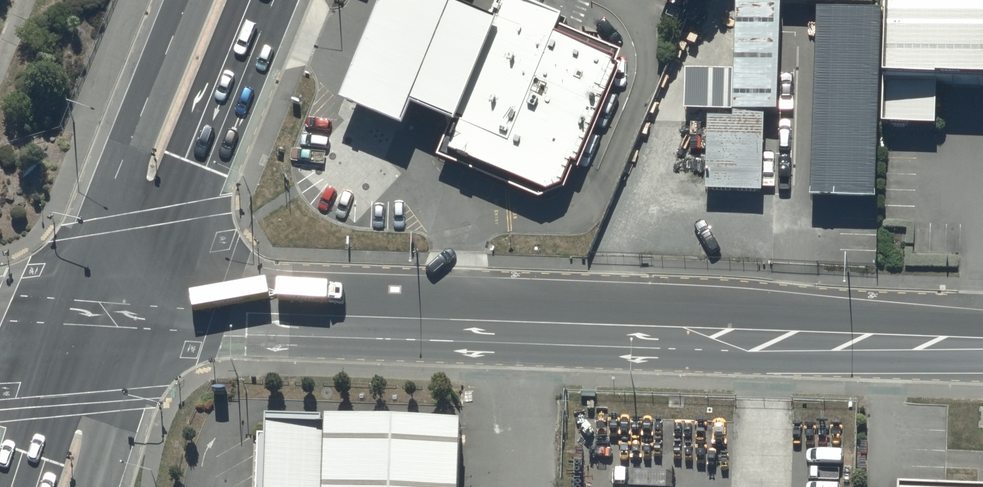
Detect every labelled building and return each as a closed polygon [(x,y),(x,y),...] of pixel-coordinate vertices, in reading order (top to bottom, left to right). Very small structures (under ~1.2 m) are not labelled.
[(453,125),(492,26),(480,21),(452,9),(456,0),(386,0),(342,108),(405,135),(416,110),(438,119),(453,125)] [(492,26),(453,125),(438,160),(539,202),(564,191),(572,166),(578,168),(621,68),(617,66),(621,55),(559,29),(562,20),(508,0),(504,0),(492,26)] [(884,126),(934,127),(935,84),(982,85),(982,0),(887,0),(884,126)] [(775,7),(730,7),(730,113),(775,113),(775,7)] [(760,123),(705,123),(704,196),(759,197),(760,123)] [(862,206),(863,135),(800,134),(799,196),(832,197),(832,206),(862,206)] [(459,427),(262,422),(260,486),(457,486),(459,427)]
